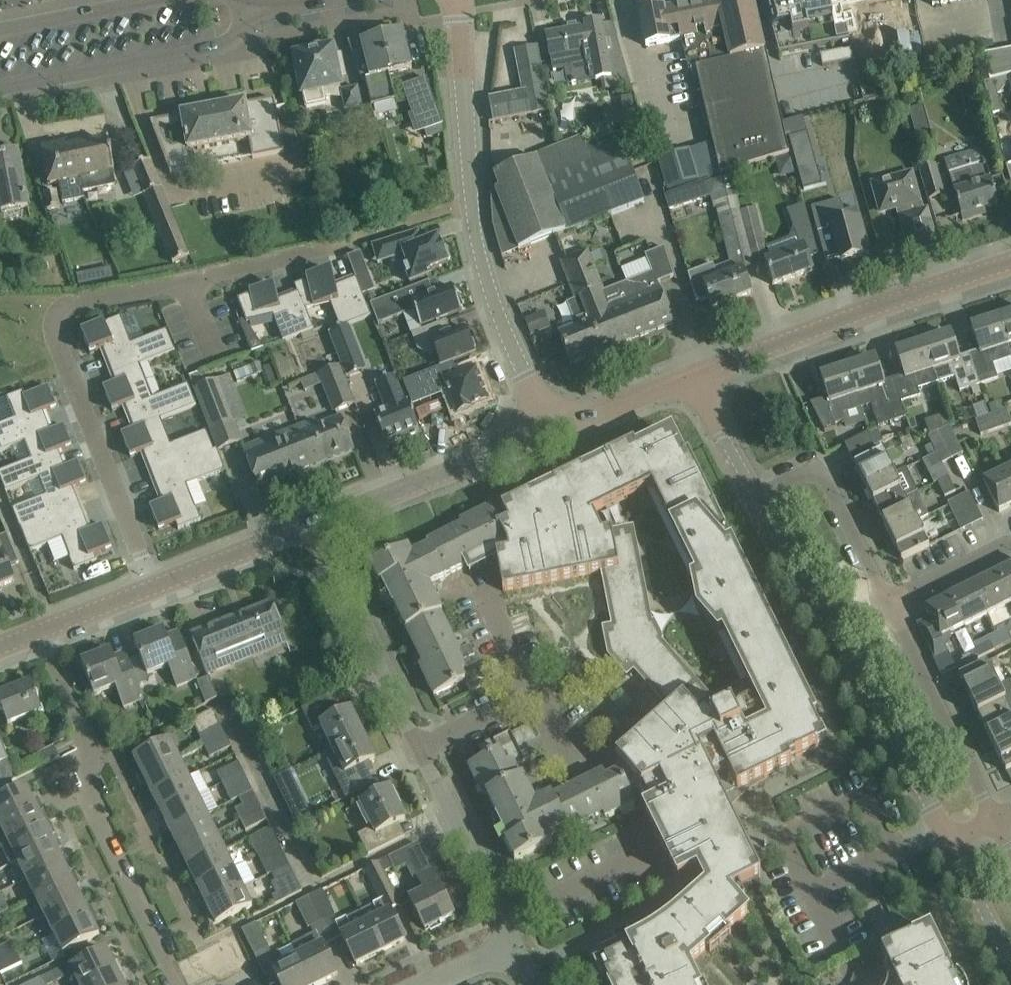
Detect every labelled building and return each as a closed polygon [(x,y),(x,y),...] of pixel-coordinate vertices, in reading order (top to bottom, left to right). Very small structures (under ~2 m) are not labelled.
[(752,0),(710,0),(664,9),(640,13),(646,46),(681,40),(689,71),(696,70),(721,175),(786,155),(765,51),(763,52),(752,0)] [(779,54),(850,41),(848,30),(836,32),(829,0),(765,0),(779,54)] [(836,31),(856,27),(852,8),(842,10),(840,2),(848,0),(829,0),(836,31)] [(632,86),(614,21),(601,23),(601,21),(585,24),(586,27),(546,34),(554,71),(568,69),(571,82),(572,81),(572,85),(595,80),(595,81),(609,78),(612,90),(632,86)] [(348,42),(355,61),(363,81),(366,80),(372,106),(396,100),(390,74),(412,68),(403,32),(399,33),(398,27),(365,36),(365,38),(348,42)] [(524,93),(489,99),(494,121),(549,111),(537,47),(516,51),(524,93)] [(333,49),(295,57),(302,97),(303,97),(306,110),(326,105),(323,93),(340,90),(338,81),(346,79),(342,58),(335,59),(333,49)] [(851,49),(843,50),(846,62),(853,60),(851,49)] [(843,50),(836,52),(838,63),(846,62),(843,50)] [(985,55),(990,81),(1007,78),(1010,77),(1010,50),(985,55)] [(836,52),(828,53),(831,65),(838,63),(836,52)] [(828,53),(821,55),(823,66),(831,65),(828,53)] [(426,78),(408,85),(403,87),(418,133),(443,124),(426,78)] [(1005,87),(1005,84),(1008,83),(1007,78),(990,81),(984,83),(993,115),(1002,113),(997,94),(1000,94),(1005,87)] [(357,89),(340,94),(345,113),(362,109),(357,89)] [(632,96),(621,98),(627,133),(638,130),(632,96)] [(150,122),(170,174),(193,169),(190,150),(252,139),(255,158),(285,152),(275,99),(246,104),(246,103),(182,115),(182,116),(150,122)] [(807,121),(790,125),(802,175),(817,171),(812,150),(814,150),(807,121)] [(592,161),(547,179),(568,232),(647,201),(622,139),(619,140),(617,133),(587,145),(592,161)] [(80,178),(79,178),(82,191),(115,185),(113,172),(115,171),(109,142),(74,149),(80,178)] [(65,144),(43,148),(50,184),(59,182),(63,202),(84,198),(82,191),(79,178),(80,178),(74,149),(66,150),(65,144)] [(944,159),(954,191),(963,220),(979,216),(978,211),(999,205),(995,193),(1007,189),(1003,178),(992,181),(981,148),(944,159)] [(690,149),(658,159),(668,190),(699,181),(690,149)] [(1,213),(29,208),(18,153),(0,156),(0,207),(1,213)] [(792,154),(774,159),(779,175),(797,170),(796,169),(793,156),(792,154)] [(538,157),(491,175),(491,205),(493,225),(502,256),(519,250),(566,231),(566,232),(568,232),(547,179),(538,157)] [(133,167),(173,261),(189,255),(161,188),(158,175),(152,159),(133,167)] [(935,164),(920,168),(930,200),(944,196),(935,164)] [(740,211),(741,211),(737,196),(732,174),(715,179),(715,180),(665,196),(669,210),(711,197),(714,210),(716,209),(727,250),(733,248),(748,242),(740,211)] [(901,218),(905,231),(910,250),(936,243),(927,211),(922,213),(912,175),(875,185),(882,212),(900,207),(903,218),(901,218)] [(58,191),(44,194),(48,210),(62,207),(58,191)] [(841,199),(812,207),(812,208),(820,240),(826,260),(840,256),(841,262),(869,254),(864,235),(860,219),(857,208),(844,211),(841,199)] [(788,210),(803,247),(765,262),(774,285),(814,270),(809,257),(818,254),(804,204),(788,210)] [(762,236),(754,208),(741,211),(740,211),(748,242),(762,236)] [(391,239),(397,255),(403,252),(404,255),(407,263),(403,265),(410,283),(432,274),(430,271),(449,263),(448,260),(451,259),(446,247),(443,249),(438,237),(423,243),(419,230),(391,239)] [(674,323),(658,282),(673,276),(665,249),(647,256),(654,274),(628,285),(633,297),(647,333),(674,323)] [(602,290),(587,252),(562,261),(576,299),(581,297),(581,298),(601,290),(602,290)] [(714,263),(688,273),(697,303),(709,298),(712,308),(753,293),(744,270),(720,279),(714,263)] [(111,267),(76,275),(79,287),(114,279),(111,267)] [(296,285),(313,330),(314,329),(306,309),(313,306),(314,307),(331,303),(340,328),(371,316),(363,295),(357,279),(336,286),(332,270),(306,276),(307,280),(296,285)] [(369,274),(356,279),(357,279),(363,295),(376,290),(369,274)] [(456,296),(452,286),(441,291),(434,293),(429,283),(429,282),(371,305),(379,325),(404,315),(415,311),(421,327),(462,311),(461,307),(463,306),(459,295),(456,296)] [(296,285),(295,285),(298,293),(279,300),(275,284),(249,290),(250,294),(238,299),(247,323),(273,314),(283,341),(313,330),(296,285)] [(647,333),(633,297),(628,285),(619,288),(602,295),(609,310),(607,310),(609,315),(598,319),(602,328),(594,331),(602,351),(647,333)] [(594,331),(602,328),(598,319),(609,315),(607,310),(609,310),(602,295),(601,290),(581,298),(590,321),(559,333),(571,363),(602,351),(594,331)] [(546,311),(526,319),(533,335),(553,327),(546,311)] [(998,318),(1010,358),(1010,314),(998,318)] [(105,321),(81,330),(91,354),(104,349),(114,375),(140,364),(140,365),(141,365),(176,351),(175,351),(167,330),(132,344),(122,319),(123,318),(122,317),(108,322),(109,323),(106,324),(105,321)] [(998,318),(972,327),(980,352),(968,356),(978,386),(999,380),(994,365),(1010,359),(1010,358),(998,318)] [(440,324),(412,335),(418,351),(428,355),(436,352),(441,367),(475,353),(474,349),(476,347),(473,340),(470,340),(465,328),(445,336),(440,324)] [(366,370),(348,325),(330,333),(347,378),(366,370)] [(968,356),(959,359),(951,334),(922,343),(936,385),(956,378),(960,392),(978,386),(968,356)] [(255,337),(247,340),(252,352),(260,349),(255,337)] [(905,377),(893,381),(905,417),(907,416),(903,404),(920,399),(917,391),(936,385),(922,343),(897,351),(905,377)] [(848,367),(861,409),(874,405),(875,410),(874,410),(879,426),(905,417),(893,381),(884,384),(876,358),(848,367)] [(154,398),(141,365),(140,365),(140,364),(114,375),(116,382),(103,387),(113,411),(126,406),(135,428),(135,429),(161,419),(161,420),(162,419),(197,406),(188,385),(154,398)] [(320,375),(335,412),(356,404),(341,367),(320,375)] [(828,398),(810,403),(825,432),(837,428),(836,424),(842,422),(845,421),(843,415),(861,409),(848,367),(821,376),(828,398)] [(445,401),(441,402),(447,417),(479,404),(473,390),(475,389),(471,377),(468,378),(465,370),(442,380),(439,373),(422,379),(420,373),(397,382),(404,399),(428,389),(434,393),(441,390),(445,401)] [(408,402),(405,403),(404,399),(397,382),(394,375),(376,382),(387,410),(375,415),(385,441),(402,434),(404,438),(416,433),(414,430),(419,428),(408,402)] [(218,380),(195,389),(219,451),(242,442),(218,380)] [(25,443),(25,441),(51,431),(51,430),(44,413),(57,408),(49,386),(26,396),(25,393),(24,391),(8,398),(0,401),(0,417),(3,424),(0,425),(0,452),(25,443)] [(1002,401),(989,405),(992,414),(999,412),(1004,410),(1002,401)] [(984,404),(973,408),(976,419),(987,415),(984,404)] [(976,419),(981,435),(1010,424),(1010,420),(1007,409),(1004,410),(999,412),(992,414),(987,415),(976,419)] [(946,415),(940,417),(944,430),(949,427),(950,427),(946,415)] [(298,429),(312,466),(354,449),(342,418),(317,428),(315,422),(298,429)] [(135,428),(122,433),(122,434),(131,458),(144,453),(153,476),(215,452),(214,451),(207,431),(172,445),(162,419),(161,420),(161,419),(135,429),(135,428)] [(0,473),(0,476),(6,491),(6,492),(39,479),(39,478),(65,468),(65,467),(59,452),(72,447),(64,426),(64,425),(51,430),(51,431),(25,441),(25,443),(31,460),(0,473)] [(944,430),(938,433),(951,461),(963,455),(949,427),(944,430)] [(312,466),(298,429),(244,450),(259,487),(312,466)] [(427,543),(429,547),(412,556),(409,548),(371,567),(380,585),(383,583),(423,664),(420,666),(435,696),(465,681),(470,692),(487,684),(467,643),(457,647),(452,637),(441,614),(443,613),(440,607),(435,596),(439,594),(441,586),(442,585),(440,581),(446,578),(445,576),(496,551),(498,553),(496,554),(501,577),(504,591),(603,572),(614,627),(606,629),(610,644),(615,644),(621,657),(617,660),(628,673),(634,667),(671,710),(618,757),(616,758),(618,760),(615,763),(616,766),(600,774),(585,781),(577,785),(553,797),(552,795),(546,798),(545,794),(544,793),(543,794),(535,791),(535,790),(531,792),(523,776),(521,777),(518,770),(516,766),(525,762),(518,747),(511,733),(494,741),(499,752),(469,766),(484,797),(488,795),(510,841),(506,843),(515,861),(553,843),(549,835),(566,827),(569,831),(603,814),(605,818),(636,803),(631,794),(637,791),(646,809),(645,809),(655,829),(654,830),(655,832),(667,858),(669,858),(678,878),(699,868),(701,874),(708,886),(691,901),(681,910),(669,920),(656,929),(643,937),(629,944),(630,948),(608,959),(606,956),(608,956),(607,954),(593,961),(602,979),(603,978),(602,977),(606,975),(610,984),(699,984),(689,965),(708,948),(710,951),(711,952),(732,934),(731,933),(730,933),(728,931),(748,913),(740,904),(730,892),(736,889),(738,888),(739,887),(759,878),(762,876),(760,874),(749,851),(728,808),(745,793),(743,789),(792,764),(790,760),(826,743),(822,736),(813,717),(817,715),(805,691),(791,660),(789,661),(777,638),(779,637),(778,635),(776,636),(765,612),(766,611),(765,608),(763,609),(752,586),(754,585),(752,582),(750,583),(739,560),(741,559),(740,557),(738,558),(726,534),(728,533),(727,531),(725,532),(713,508),(716,507),(689,453),(685,455),(676,437),(675,437),(674,434),(668,432),(665,434),(665,433),(642,444),(642,445),(637,447),(634,443),(606,457),(607,459),(583,470),(582,468),(554,482),(555,484),(531,496),(530,494),(502,508),(509,521),(500,526),(491,507),(460,522),(462,526),(446,533),(443,535),(427,543)] [(875,446),(870,432),(845,445),(852,458),(875,446)] [(928,438),(936,454),(941,465),(951,461),(938,433),(928,438)] [(226,471),(217,450),(214,451),(215,452),(153,476),(163,501),(150,506),(160,530),(177,524),(179,529),(202,520),(188,485),(226,471)] [(855,464),(867,488),(894,475),(883,450),(855,464)] [(941,465),(936,454),(926,459),(931,471),(941,465)] [(46,497),(13,509),(20,528),(80,504),(74,488),(87,483),(78,462),(65,467),(65,468),(39,478),(39,479),(46,497)] [(894,475),(867,488),(879,513),(919,493),(907,469),(894,475)] [(1010,506),(1010,469),(985,482),(999,512),(1010,506)] [(949,476),(937,481),(945,497),(956,492),(949,476)] [(879,513),(890,536),(918,523),(918,522),(930,516),(919,493),(879,513)] [(969,494),(958,499),(972,526),(982,521),(969,494)] [(958,499),(948,505),(961,532),(972,526),(958,499)] [(80,504),(20,528),(21,528),(23,532),(30,551),(62,539),(75,570),(97,561),(95,555),(112,549),(103,524),(90,529),(82,509),(80,504)] [(918,523),(890,536),(902,560),(930,546),(918,523)] [(9,568),(19,563),(8,534),(0,537),(0,593),(3,592),(0,587),(14,581),(9,568)] [(996,574),(1010,604),(1010,603),(1010,566),(996,574)] [(996,574),(972,586),(986,615),(1010,604),(996,574)] [(972,586),(948,597),(963,627),(986,615),(972,586)] [(931,619),(919,624),(936,658),(949,652),(942,638),(963,627),(948,597),(926,608),(931,619)] [(272,604),(192,636),(200,655),(208,673),(255,654),(251,647),(284,633),(272,604)] [(164,630),(135,642),(149,677),(168,669),(176,689),(198,680),(190,659),(178,664),(164,630)] [(978,659),(995,650),(991,643),(974,652),(978,659)] [(111,651),(82,662),(94,695),(95,696),(113,689),(116,687),(124,708),(145,700),(139,686),(137,680),(129,661),(117,666),(111,651)] [(966,664),(978,659),(974,652),(963,657),(966,664)] [(971,700),(1010,681),(1010,680),(1006,682),(1000,668),(992,672),(987,662),(959,676),(971,700)] [(210,676),(198,681),(207,703),(219,697),(210,676)] [(983,724),(1010,710),(1006,701),(1010,698),(1010,681),(971,700),(983,724)] [(8,726),(39,714),(40,715),(44,713),(42,708),(41,709),(38,700),(39,696),(36,695),(31,682),(0,694),(0,704),(2,708),(0,711),(3,713),(8,726)] [(332,749),(333,750),(361,737),(360,736),(364,735),(363,734),(360,735),(348,712),(352,711),(351,709),(341,715),(331,695),(302,709),(312,729),(321,725),(332,749)] [(203,745),(224,734),(212,709),(191,720),(203,745)] [(994,747),(1010,739),(1010,711),(1010,710),(983,724),(994,747)] [(224,734),(203,745),(210,758),(231,747),(224,734)] [(0,736),(0,765),(4,763),(10,761),(0,736)] [(332,749),(325,753),(336,777),(346,798),(375,784),(365,764),(376,759),(375,758),(372,760),(361,737),(333,750),(332,749)] [(994,747),(1006,772),(1010,769),(1010,739),(994,747)] [(136,773),(139,780),(181,760),(171,740),(134,758),(140,770),(136,773)] [(146,784),(152,796),(190,778),(181,760),(139,780),(142,786),(146,784)] [(17,779),(12,766),(10,761),(4,763),(0,765),(0,787),(17,779)] [(223,784),(244,773),(239,762),(218,773),(223,784)] [(232,801),(240,797),(253,791),(244,773),(223,784),(232,801)] [(154,809),(157,817),(199,796),(190,778),(152,796),(158,807),(154,809)] [(41,804),(38,797),(33,800),(27,787),(2,800),(0,796),(0,824),(41,804)] [(361,804),(372,827),(359,834),(368,854),(374,851),(375,851),(412,833),(411,831),(405,835),(399,823),(406,819),(400,808),(399,808),(390,791),(392,790),(390,788),(361,804)] [(236,809),(241,818),(261,808),(253,791),(240,797),(243,805),(236,809)] [(165,820),(171,833),(208,815),(199,796),(157,817),(160,823),(165,820)] [(311,815),(303,797),(287,805),(290,810),(296,822),(311,815)] [(0,824),(0,825),(9,843),(50,822),(41,804),(0,824)] [(267,820),(261,808),(241,818),(247,830),(267,820)] [(172,846),(175,853),(217,833),(208,815),(171,833),(177,843),(172,846)] [(9,843),(2,846),(10,864),(18,861),(59,840),(50,822),(9,843)] [(250,838),(259,857),(280,847),(271,828),(250,838)] [(183,857),(189,870),(226,851),(217,833),(175,853),(178,859),(183,857)] [(18,861),(26,878),(63,860),(58,850),(63,847),(59,840),(18,861)] [(418,843),(389,858),(394,868),(395,868),(396,870),(406,865),(415,880),(418,878),(419,881),(426,894),(411,901),(426,930),(454,916),(418,843)] [(289,865),(280,847),(259,857),(268,875),(272,873),(289,865)] [(190,883),(193,890),(235,869),(226,851),(189,870),(195,880),(190,883)] [(394,868),(389,858),(379,863),(384,873),(394,868)] [(26,878),(36,898),(77,877),(74,870),(69,873),(63,860),(26,878)] [(378,918),(366,923),(381,953),(405,941),(391,911),(400,906),(384,873),(379,863),(366,869),(379,894),(380,894),(383,900),(371,906),(378,918)] [(289,865),(272,873),(276,881),(273,882),(278,894),(274,896),(277,904),(303,891),(289,865)] [(201,894),(208,907),(244,888),(235,869),(193,890),(196,896),(201,894)] [(36,898),(45,915),(81,897),(76,886),(81,884),(77,877),(36,898)] [(331,887),(324,891),(325,893),(329,902),(337,899),(331,887)] [(244,888),(208,907),(213,917),(208,919),(211,926),(253,906),(244,888)] [(310,897),(322,921),(335,914),(329,902),(325,893),(324,891),(323,890),(310,897)] [(45,915),(54,934),(96,914),(92,907),(87,909),(81,897),(45,915)] [(322,921),(310,897),(296,904),(308,928),(322,921)] [(876,939),(897,932),(886,899),(864,906),(876,939)] [(96,914),(54,934),(63,953),(100,935),(94,923),(99,920),(96,914)] [(348,917),(336,923),(337,925),(348,947),(357,965),(381,953),(366,923),(354,929),(348,917)] [(293,945),(279,952),(279,951),(272,954),(257,923),(242,930),(264,974),(273,970),(281,984),(312,984),(293,945)] [(965,984),(964,981),(962,979),(960,977),(957,975),(957,976),(957,977),(954,978),(930,930),(906,942),(905,943),(883,953),(882,954),(889,968),(884,970),(885,972),(886,974),(887,976),(887,978),(888,980),(888,982),(888,983),(889,983),(892,983),(895,981),(897,984),(966,984),(965,984)] [(298,957),(312,984),(316,984),(338,974),(329,956),(318,934),(317,932),(304,938),(310,951),(298,957)] [(0,947),(0,960),(17,952),(12,942),(0,947)] [(122,967),(118,960),(113,962),(107,950),(71,968),(79,984),(87,984),(122,967)] [(17,952),(0,960),(0,972),(1,974),(22,963),(17,952)] [(120,976),(125,973),(122,967),(87,984),(125,984),(120,976)] [(26,984),(51,984),(66,977),(61,968),(26,984)]
